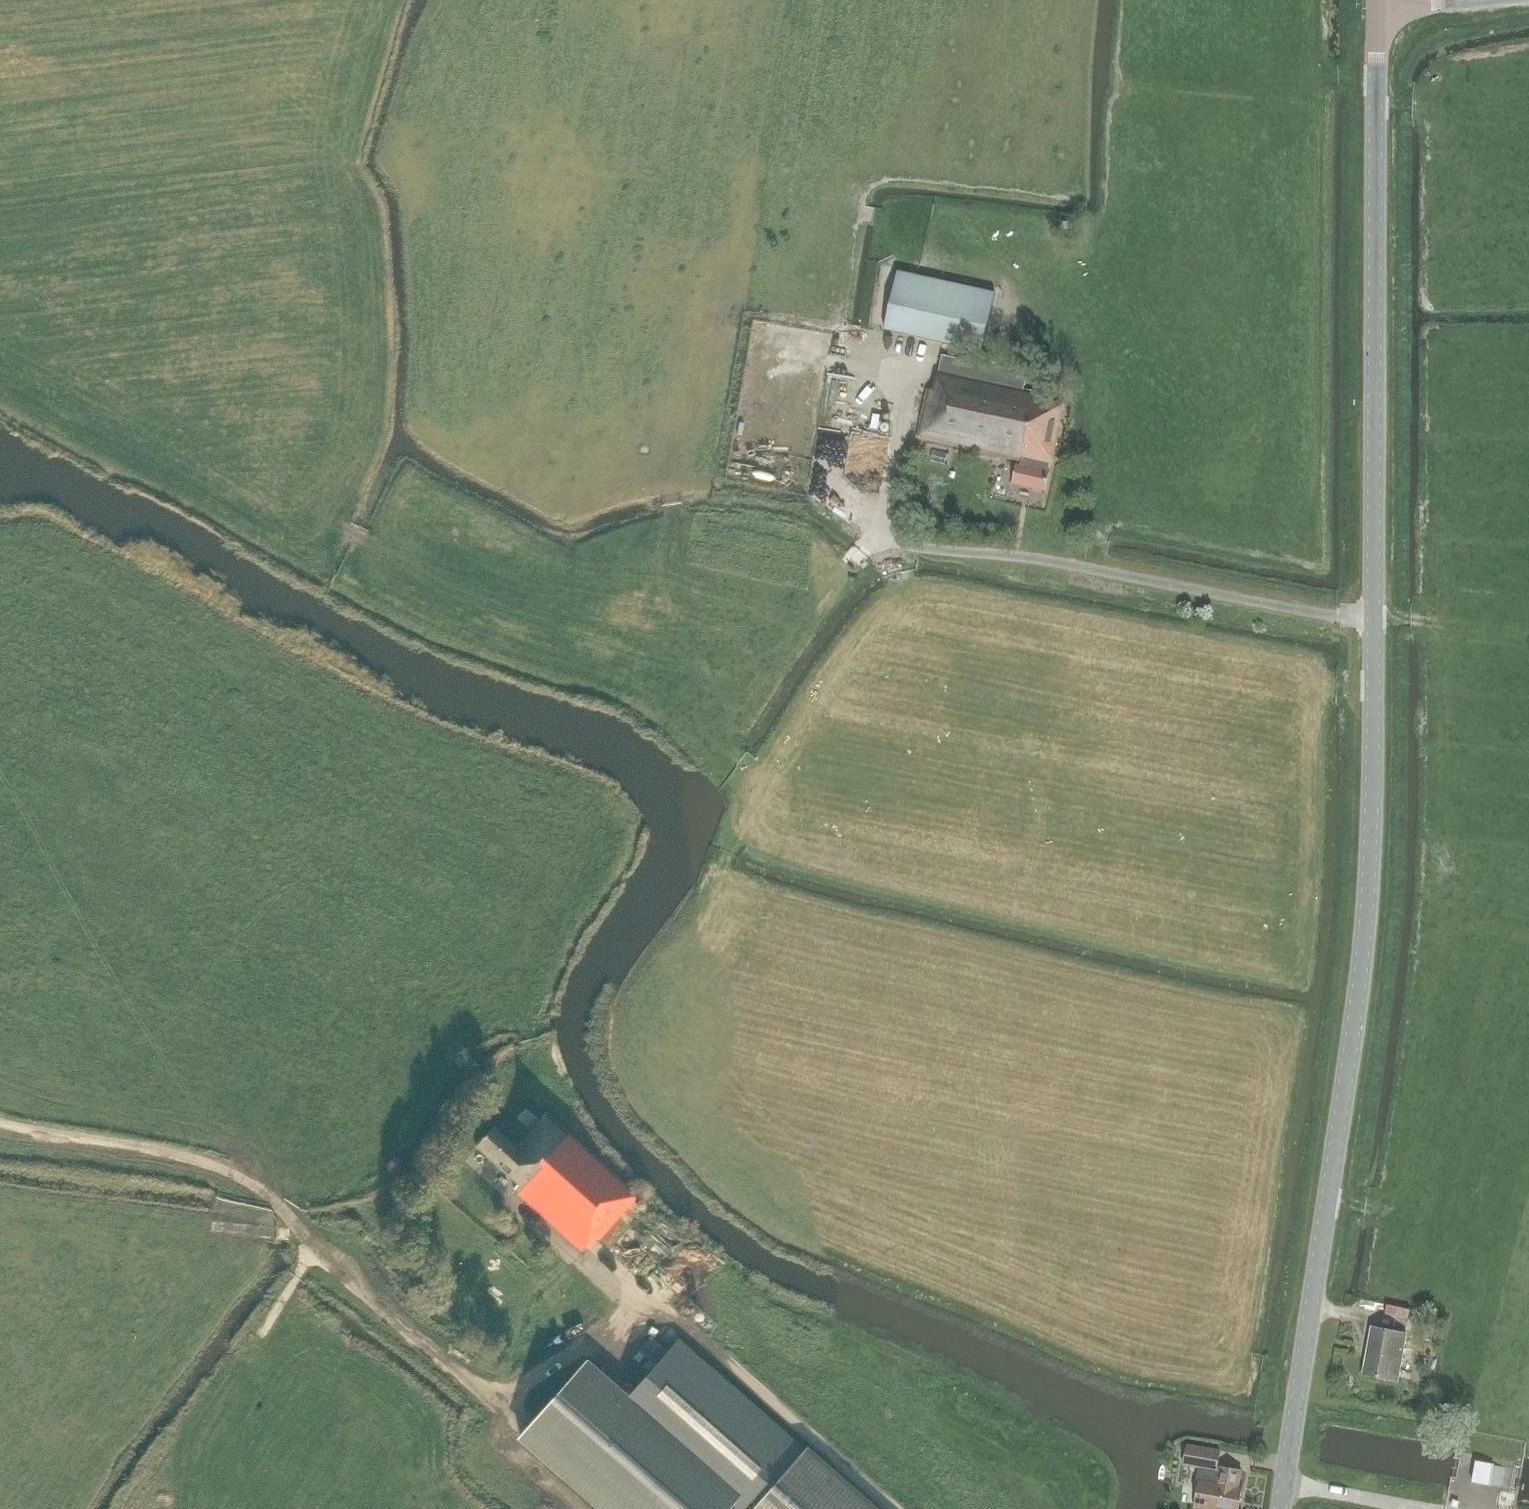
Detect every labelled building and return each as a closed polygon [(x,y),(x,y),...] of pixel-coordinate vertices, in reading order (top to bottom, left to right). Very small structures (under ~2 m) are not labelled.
[(995,292),(897,271),(884,330),(982,352),(995,292)] [(934,391),(928,389),(917,438),(1021,461),(1020,466),(1029,468),(1025,486),(1044,490),(1050,463),(1051,463),(1064,405),(1036,399),(1037,393),(938,372),(934,391)] [(514,1189),(583,1251),(596,1237),(599,1239),(637,1195),(546,1113),(516,1148),(493,1128),(476,1147),(518,1185),(514,1189)] [(1393,1305),(1390,1317),(1413,1323),(1416,1311),(1393,1305)] [(1417,1347),(1404,1345),(1406,1335),(1372,1328),(1363,1374),(1398,1381),(1400,1367),(1412,1370),(1417,1347)] [(586,1362),(520,1437),(601,1508),(870,1508),(679,1340),(628,1398),(586,1362)] [(1183,1465),(1189,1466),(1213,1470),(1217,1450),(1187,1444),(1183,1465)] [(1472,1483),(1488,1486),(1492,1465),(1475,1462),(1472,1483)] [(1218,1477),(1217,1485),(1199,1482),(1195,1508),(1203,1508),(1209,1508),(1209,1507),(1219,1508),(1238,1508),(1242,1489),(1238,1489),(1241,1472),(1220,1468),(1218,1477)]
